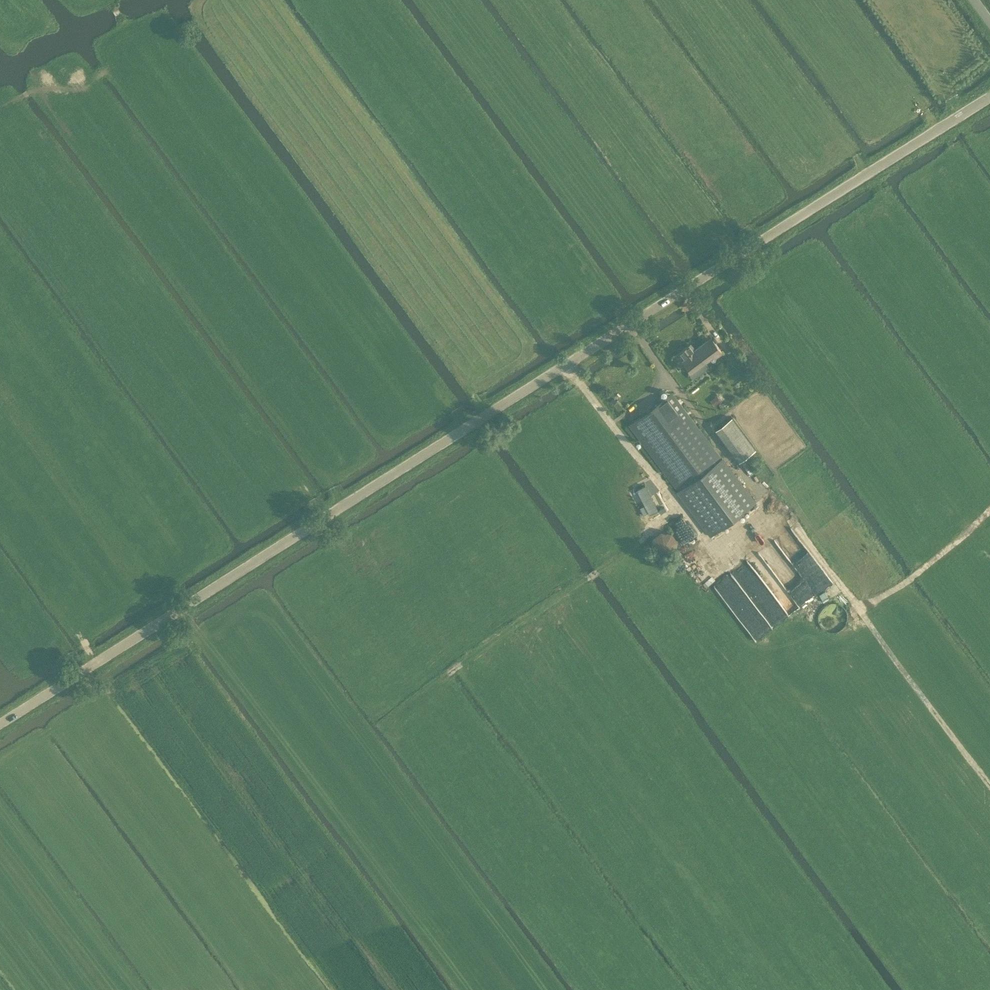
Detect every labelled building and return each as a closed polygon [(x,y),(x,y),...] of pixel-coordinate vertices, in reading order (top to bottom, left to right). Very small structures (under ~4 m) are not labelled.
[(721,351),(709,336),(693,349),(689,343),(676,353),(680,358),(679,359),(689,372),(710,355),(713,358),(721,351)] [(672,392),(628,424),(710,534),(754,502),(672,392)] [(756,448),(732,416),(716,428),(740,460),(756,448)] [(657,509),(646,486),(638,490),(650,513),(657,509)] [(661,531),(653,537),(651,546),(656,555),(667,557),(675,551),(677,541),(671,533),(661,531)]
